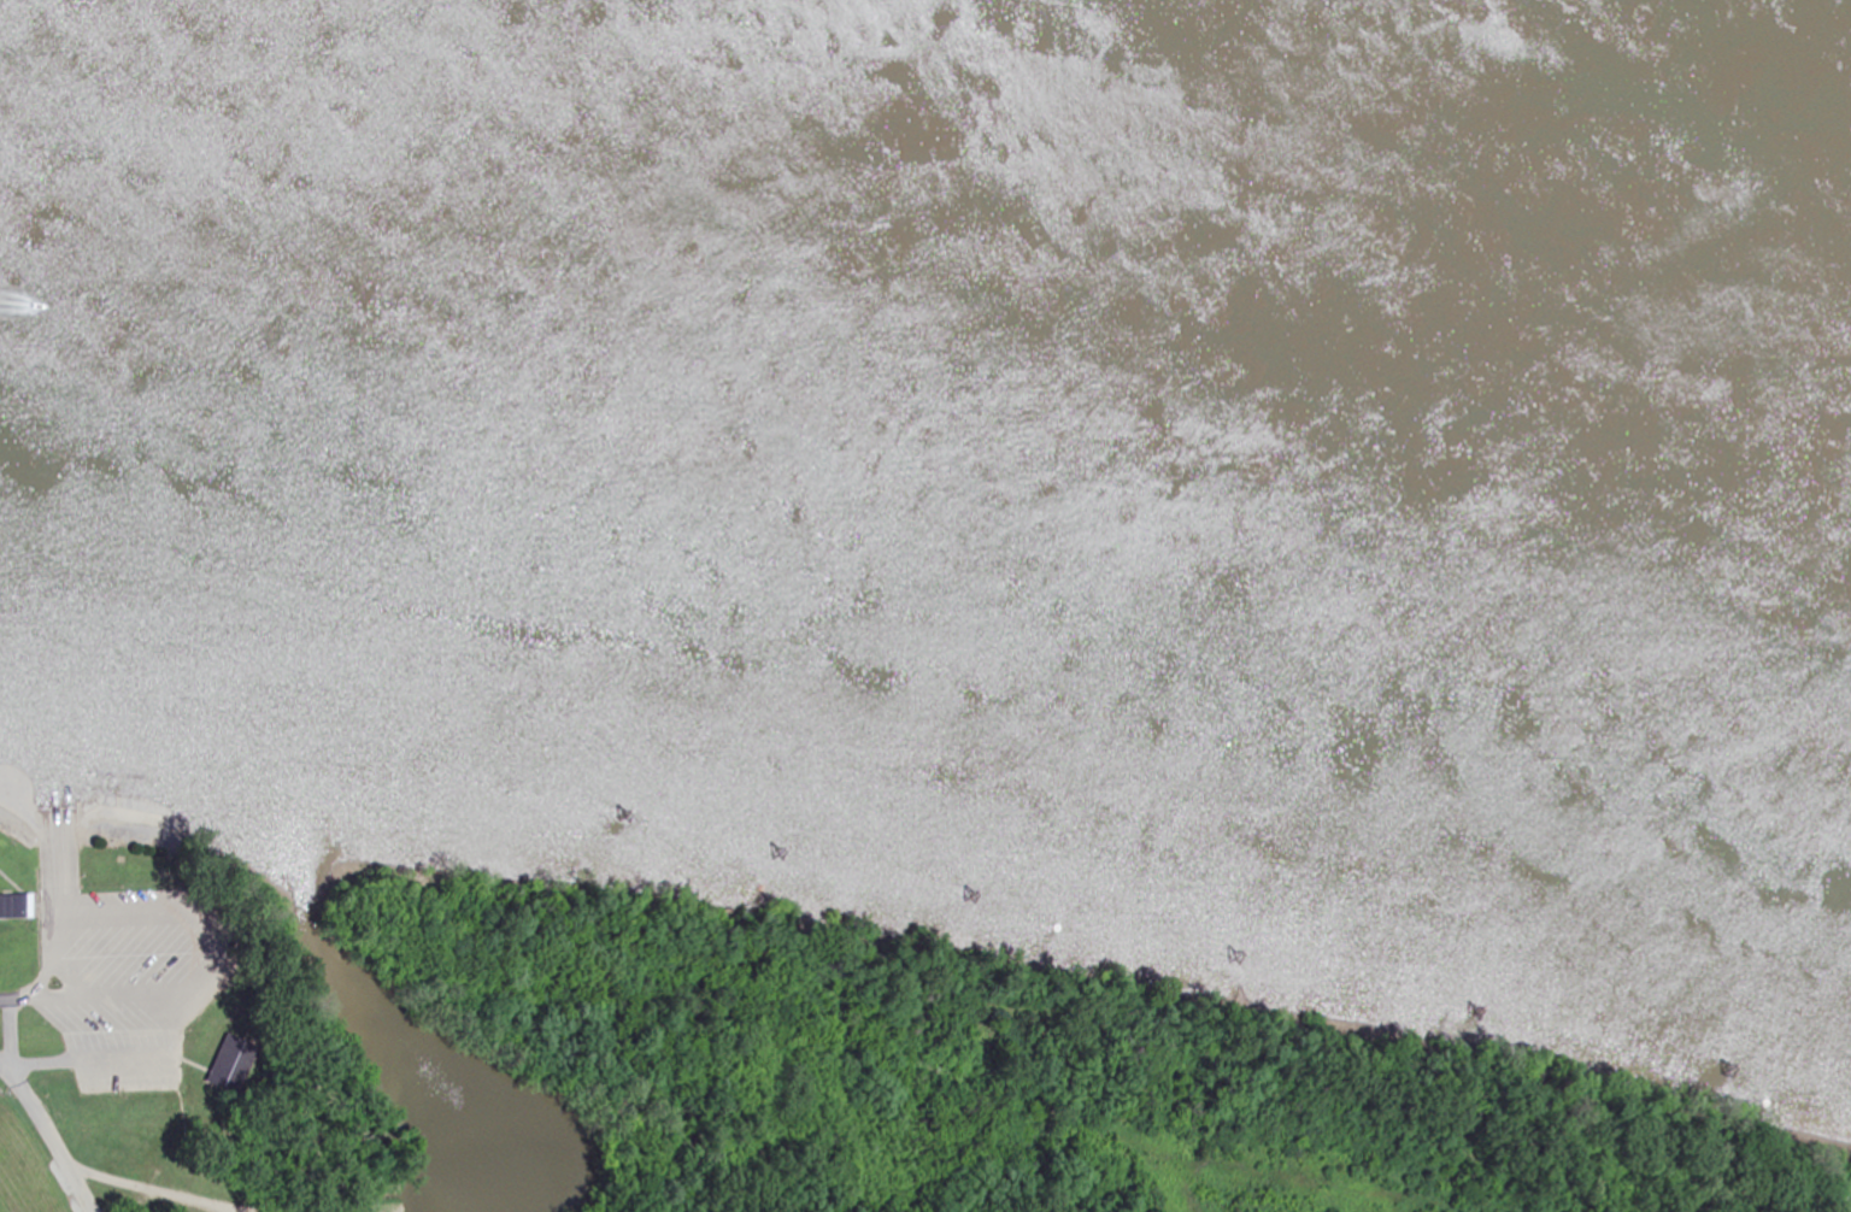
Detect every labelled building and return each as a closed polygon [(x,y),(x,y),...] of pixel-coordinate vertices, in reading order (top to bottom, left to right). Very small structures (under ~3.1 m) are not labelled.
[(0,897),(0,920),(28,920),(28,897),(0,897)] [(230,1094),(252,1042),(230,1033),(209,1085),(230,1094)]
